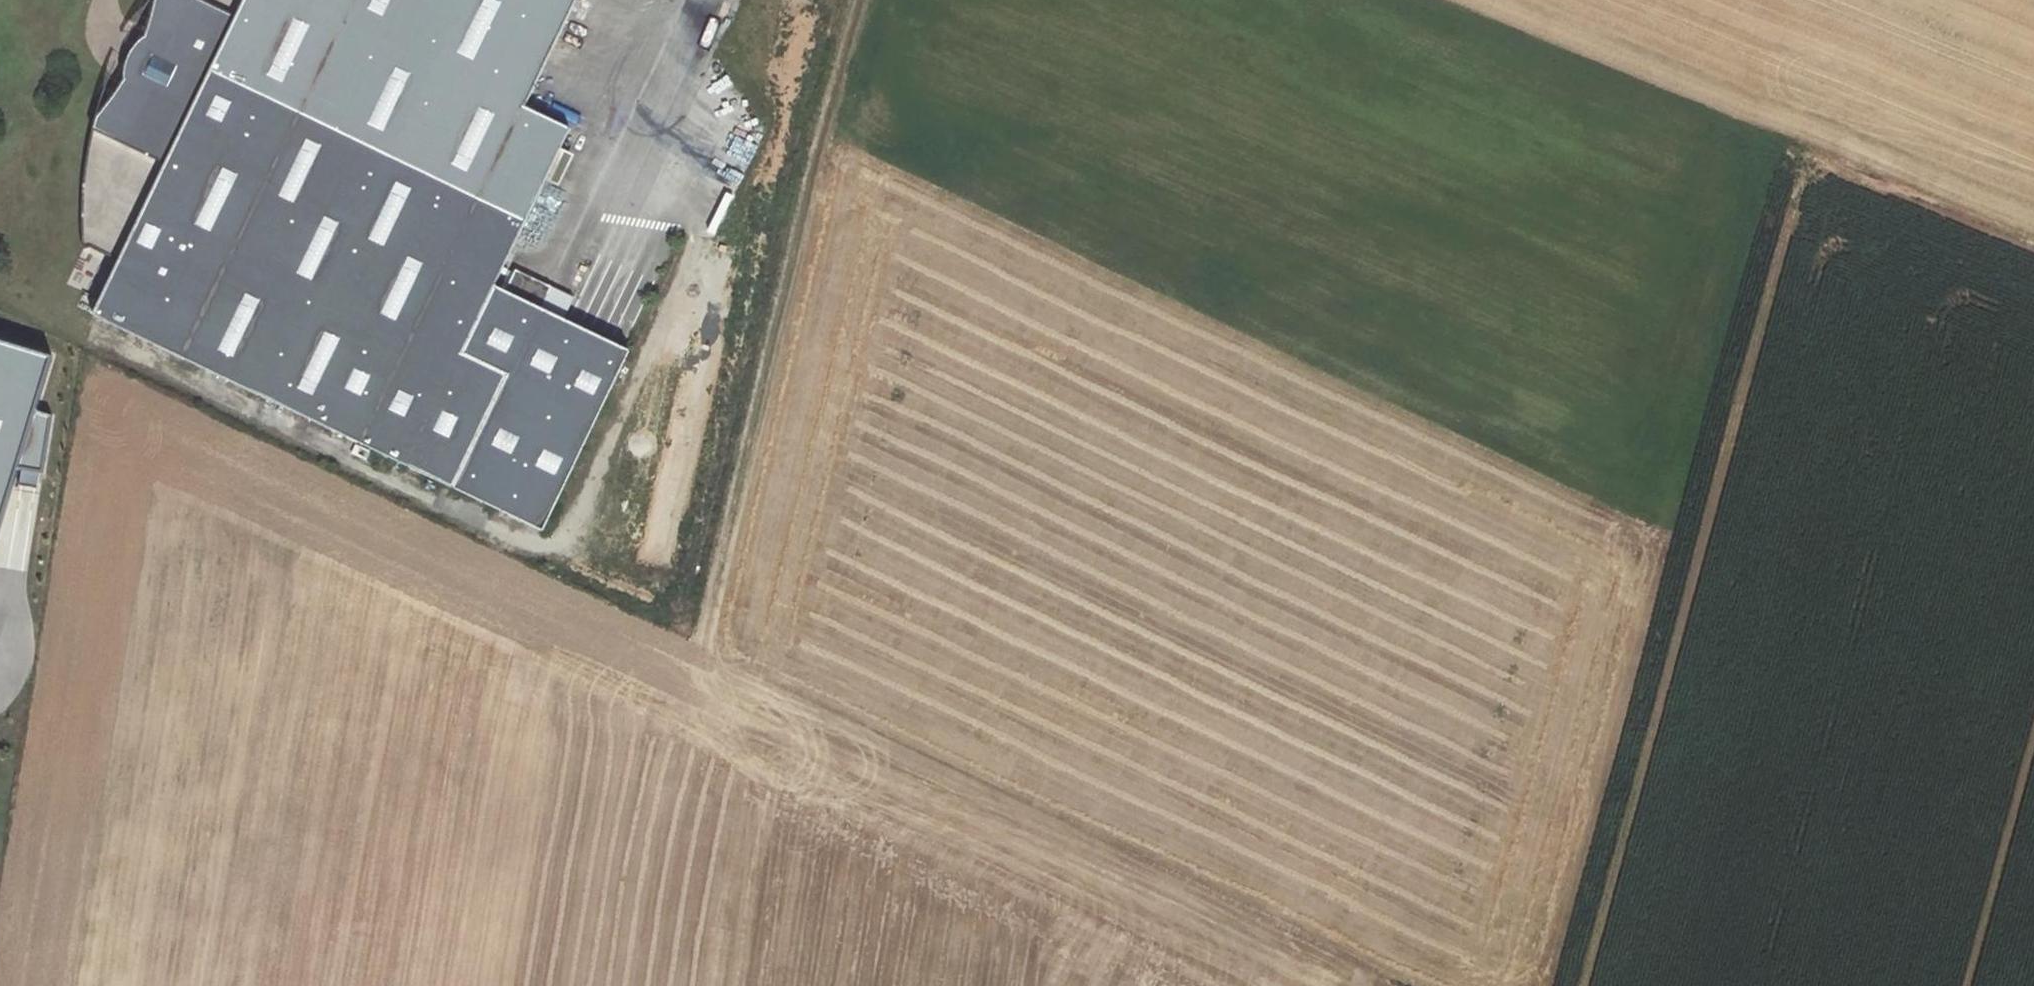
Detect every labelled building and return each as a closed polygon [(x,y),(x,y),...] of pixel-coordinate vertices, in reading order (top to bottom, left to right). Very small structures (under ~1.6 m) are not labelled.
[(150,1),(155,4),(146,37),(132,51),(126,62),(125,80),(106,107),(100,106),(95,125),(89,147),(85,174),(83,200),(83,235),(84,249),(90,247),(119,262),(94,315),(545,531),(631,352),(565,320),(543,309),(554,288),(517,270),(507,292),(496,287),(572,129),(528,108),(579,0),(151,0),(150,1)] [(122,45),(132,51),(146,37),(155,4),(150,1),(142,13),(122,45)] [(115,58),(100,106),(106,107),(125,80),(126,62),(115,58)] [(554,288),(543,309),(565,320),(576,298),(554,288)]
